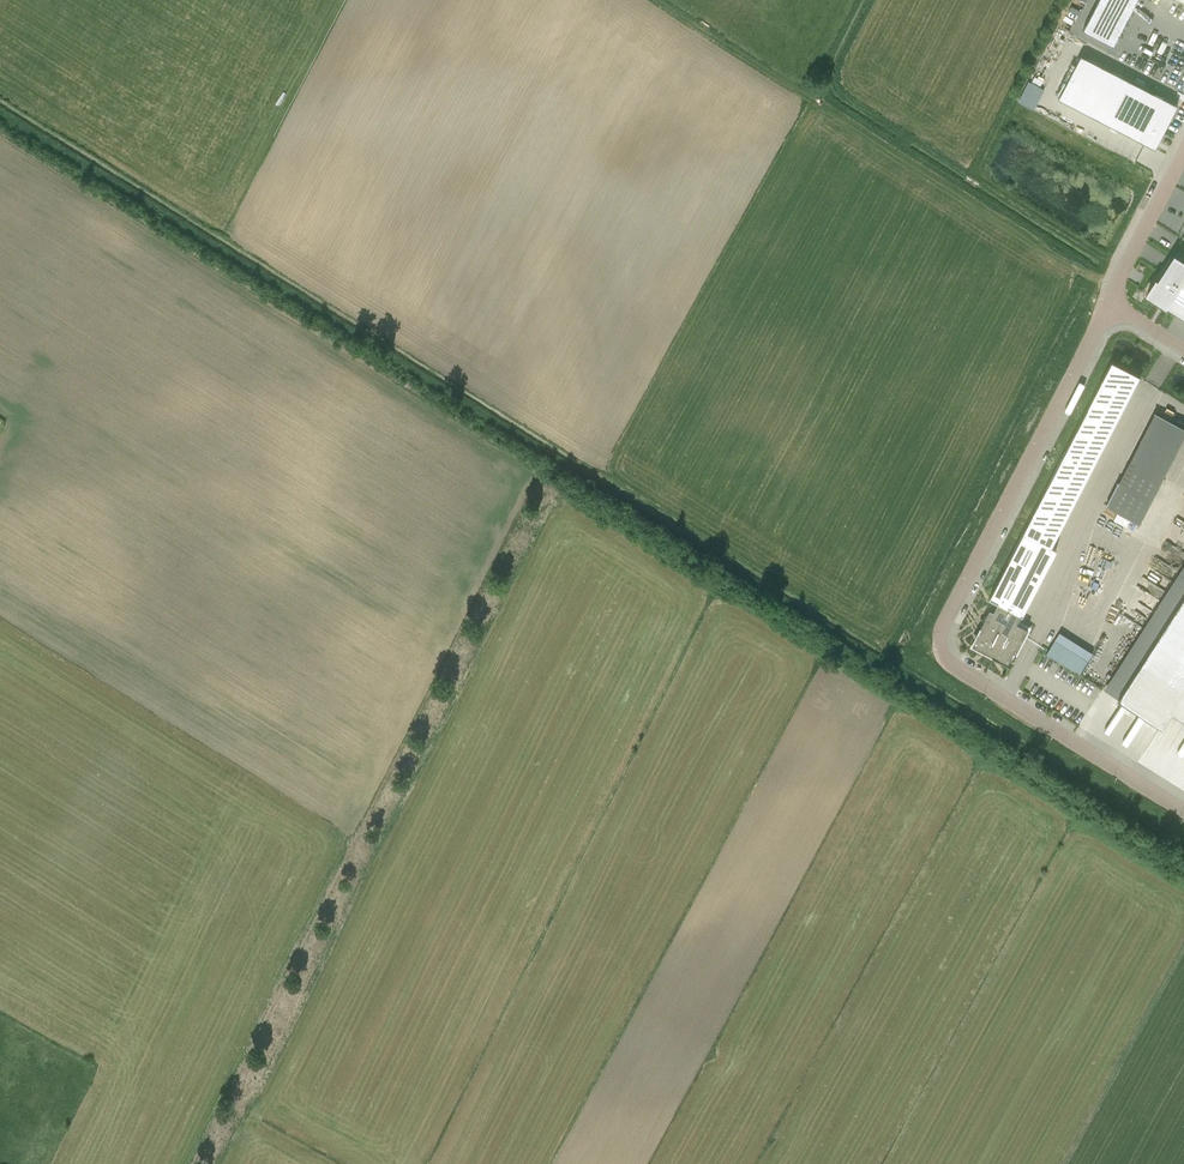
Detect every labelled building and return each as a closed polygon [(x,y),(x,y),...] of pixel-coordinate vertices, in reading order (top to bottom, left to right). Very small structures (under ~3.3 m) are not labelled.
[(1083,30),(1114,46),(1137,0),(1098,0),(1083,30)] [(1080,54),(1058,98),(1152,147),(1155,148),(1159,140),(1177,104),(1080,54)] [(1147,293),(1166,306),(1183,317),(1183,259),(1173,253),(1157,278),(1147,293)] [(1056,549),(1051,546),(1139,375),(1111,361),(990,598),(998,602),(993,610),(990,608),(989,607),(983,619),(981,618),(980,619),(985,621),(973,643),(993,654),(993,655),(992,655),(992,656),(1000,660),(1010,665),(1010,664),(1007,663),(1013,651),(1016,652),(1028,628),(1017,622),(1021,614),(1022,614),(1056,549)] [(1105,507),(1137,522),(1183,427),(1152,411),(1105,507)] [(1059,631),(1045,652),(1078,673),(1092,652),(1059,631)]
